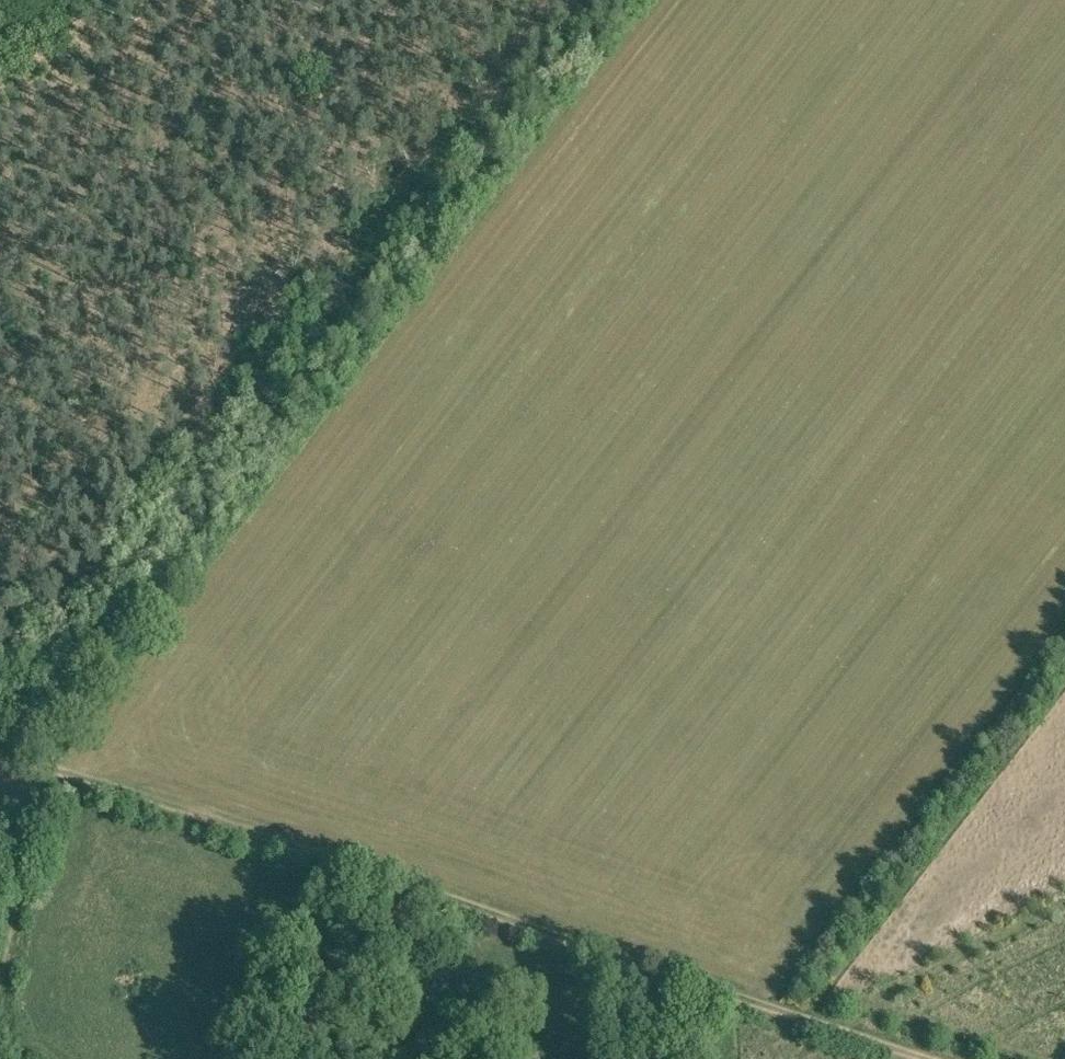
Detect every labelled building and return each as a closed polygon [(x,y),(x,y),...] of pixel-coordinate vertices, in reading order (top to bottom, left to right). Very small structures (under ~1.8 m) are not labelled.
[(539,1050),(516,1058),(543,1058),(539,1050)]
